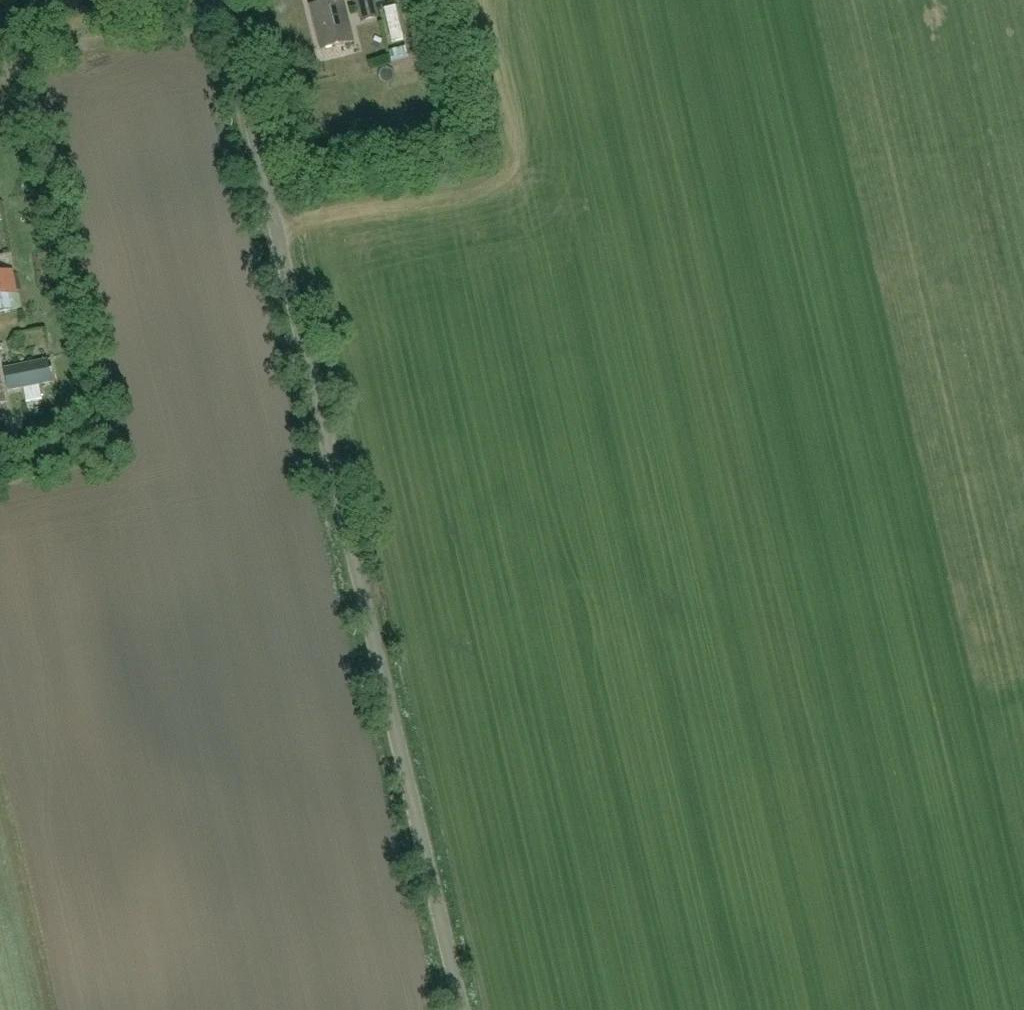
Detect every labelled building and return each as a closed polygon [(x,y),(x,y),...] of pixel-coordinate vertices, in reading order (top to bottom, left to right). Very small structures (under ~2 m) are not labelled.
[(353,42),(342,0),(343,0),(316,0),(318,5),(311,7),(322,49),(353,42)] [(376,4),(375,0),(355,0),(357,9),(376,4)] [(22,309),(14,269),(0,271),(0,313),(22,309)] [(49,360),(6,368),(9,384),(52,376),(49,360)]
